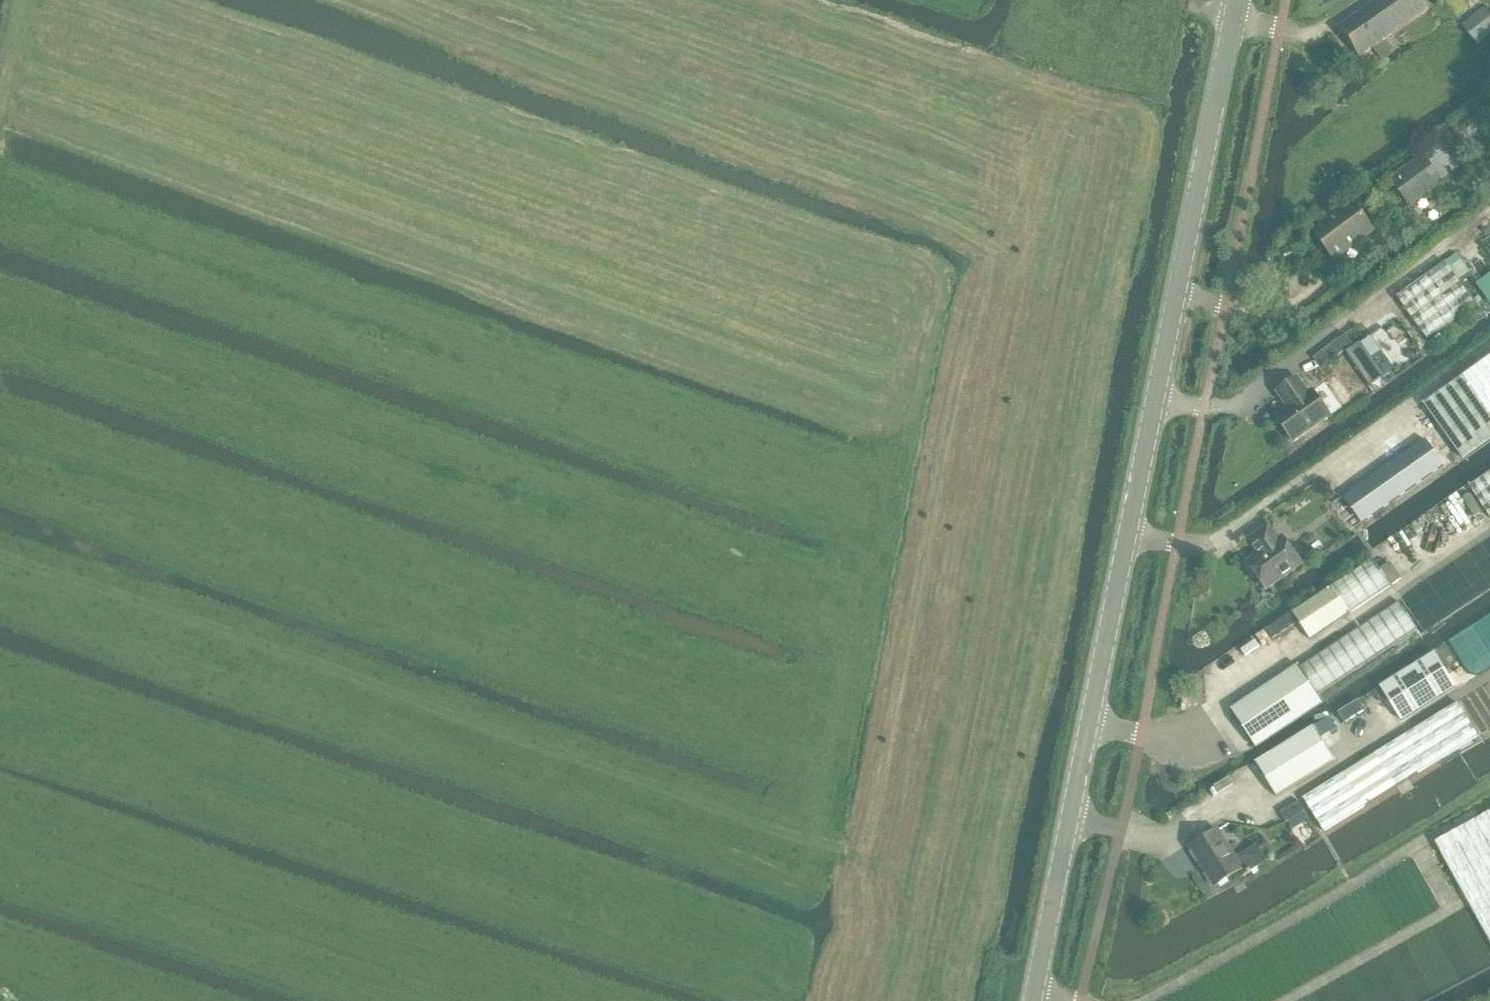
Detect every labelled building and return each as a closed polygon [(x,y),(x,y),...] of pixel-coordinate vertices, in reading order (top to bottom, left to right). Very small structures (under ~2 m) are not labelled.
[(1380,59),(1382,62),(1393,54),(1384,42),(1430,9),(1423,0),(1378,0),(1338,29),(1360,59),(1374,50),(1380,59)] [(1478,46),(1489,37),(1489,13),(1485,7),(1461,25),(1478,46)] [(1450,127),(1465,147),(1489,129),(1489,97),(1450,127)] [(1399,214),(1459,169),(1440,143),(1380,188),(1399,214)] [(1373,232),(1353,204),(1314,233),(1335,260),(1373,232)] [(1446,264),(1397,298),(1427,341),(1476,306),(1457,279),(1467,272),(1455,255),(1445,263),(1446,264)] [(1336,342),(1330,347),(1338,357),(1344,353),(1336,342)] [(1359,343),(1346,352),(1370,387),(1383,378),(1359,343)] [(1408,351),(1407,359),(1419,359),(1419,351),(1408,351)] [(1461,459),(1489,439),(1489,359),(1424,406),(1461,459)] [(1308,395),(1297,380),(1278,393),(1289,409),(1276,418),(1293,443),(1330,417),(1313,392),(1308,395)] [(1425,440),(1344,497),(1362,523),(1444,466),(1425,440)] [(1471,488),(1489,517),(1489,472),(1469,486),(1471,488)] [(1247,564),(1266,591),(1302,565),(1283,539),(1278,542),(1268,528),(1248,543),(1258,556),(1247,564)] [(1372,560),(1293,613),(1292,613),(1266,631),(1272,640),(1298,622),(1309,640),(1390,587),(1401,579),(1390,562),(1379,570),(1372,560)] [(1230,712),(1254,748),(1321,703),(1304,678),(1306,677),(1318,694),(1418,628),(1401,602),(1300,668),(1301,669),(1300,670),(1298,668),(1230,712)] [(1434,653),(1380,687),(1401,721),(1456,687),(1434,653)] [(1359,700),(1338,713),(1345,723),(1365,711),(1359,700)] [(1302,799),(1323,832),(1456,749),(1478,736),(1457,703),(1436,716),(1302,799)] [(1276,798),(1335,762),(1314,726),(1255,762),(1276,798)] [(1286,822),(1303,811),(1297,802),(1280,813),(1286,822)] [(1293,830),(1310,820),(1305,812),(1288,822),(1293,830)] [(1435,842),(1489,942),(1489,812),(1435,842)] [(1190,848),(1214,887),(1238,871),(1242,877),(1266,862),(1256,845),(1234,858),(1217,831),(1190,848)]
